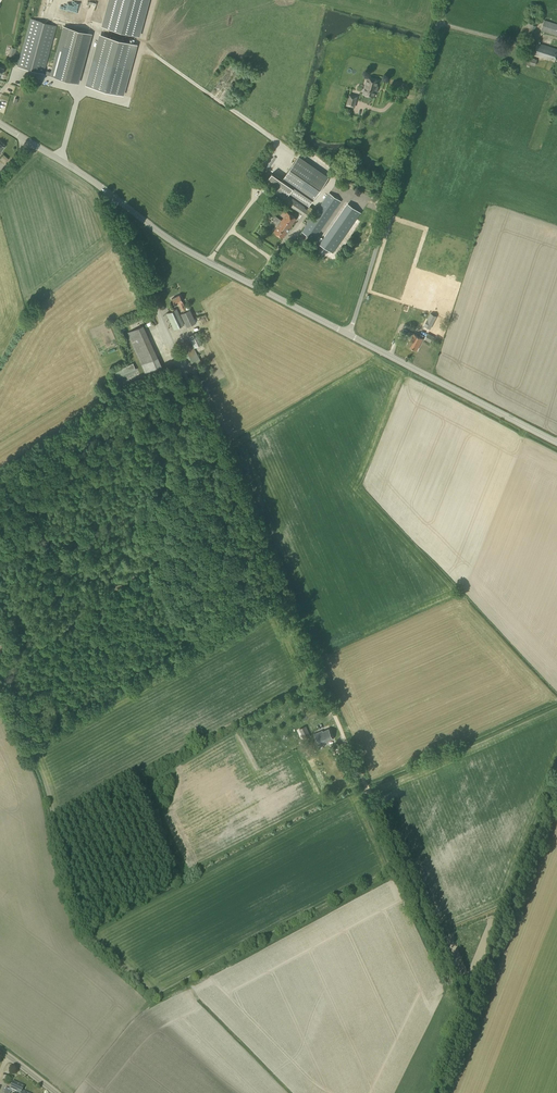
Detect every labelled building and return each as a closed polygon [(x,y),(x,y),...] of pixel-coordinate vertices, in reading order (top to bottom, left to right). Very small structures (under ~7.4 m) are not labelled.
[(94,9),(97,1),(94,0),(89,0),(87,7),(94,9)] [(112,1),(104,30),(135,38),(141,16),(145,0),(112,0),(112,1)] [(535,21),(536,21),(537,21),(538,20),(539,20),(540,19),(540,18),(541,17),(541,16),(541,15),(541,14),(541,13),(541,11),(540,10),(539,9),(538,8),(537,8),(536,8),(534,8),(533,8),(532,8),(531,9),(530,9),(529,10),(529,11),(528,12),(528,13),(528,14),(528,15),(528,17),(529,18),(530,19),(531,20),(532,21),(533,21),(535,21)] [(44,74),(57,26),(29,18),(17,67),(44,74)] [(529,39),(536,26),(526,20),(519,33),(529,39)] [(544,20),(541,30),(556,35),(556,24),(544,20)] [(79,84),(92,34),(63,26),(50,76),(79,84)] [(133,43),(103,35),(89,86),(120,94),(133,43)] [(556,56),(556,49),(537,43),(534,54),(555,61),(556,56)] [(535,66),(537,60),(529,57),(527,63),(535,66)] [(225,68),(233,72),(236,66),(228,63),(225,68)] [(236,67),(233,72),(243,77),(246,72),(236,67)] [(377,91),(378,87),(377,87),(378,80),(367,77),(365,86),(367,86),(365,94),(366,96),(368,96),(369,95),(373,96),(374,97),(376,90),(377,91)] [(355,108),(358,96),(349,94),(346,105),(355,108)] [(341,201),(329,193),(316,211),(309,206),(327,180),(296,159),(282,180),(272,173),(266,182),(288,197),(285,200),(310,218),(312,214),(314,215),(302,232),(333,253),(361,213),(342,199),(341,201)] [(283,238),(297,219),(288,212),(274,232),(283,238)] [(182,301),(179,295),(172,299),(175,305),(178,303),(182,311),(183,312),(180,314),(186,327),(196,322),(190,309),(187,310),(182,301)] [(174,329),(184,324),(176,309),(166,313),(172,326),(174,329)] [(424,326),(430,329),(437,316),(430,313),(424,326)] [(145,374),(161,366),(143,326),(127,333),(145,374)] [(410,338),(412,333),(404,329),(402,334),(410,338)] [(194,348),(203,343),(196,332),(188,337),(194,348)] [(431,343),(435,336),(428,333),(424,339),(431,343)] [(417,350),(423,338),(414,334),(408,345),(417,350)] [(304,739),(311,736),(306,726),(299,729),(304,739)] [(333,739),(329,729),(323,732),(322,731),(314,734),(319,746),(327,743),(327,742),(333,739)] [(24,1087),(13,1082),(10,1090),(6,1088),(4,1092),(11,1092),(12,1091),(16,1092),(29,1092),(23,1090),(24,1087)]
